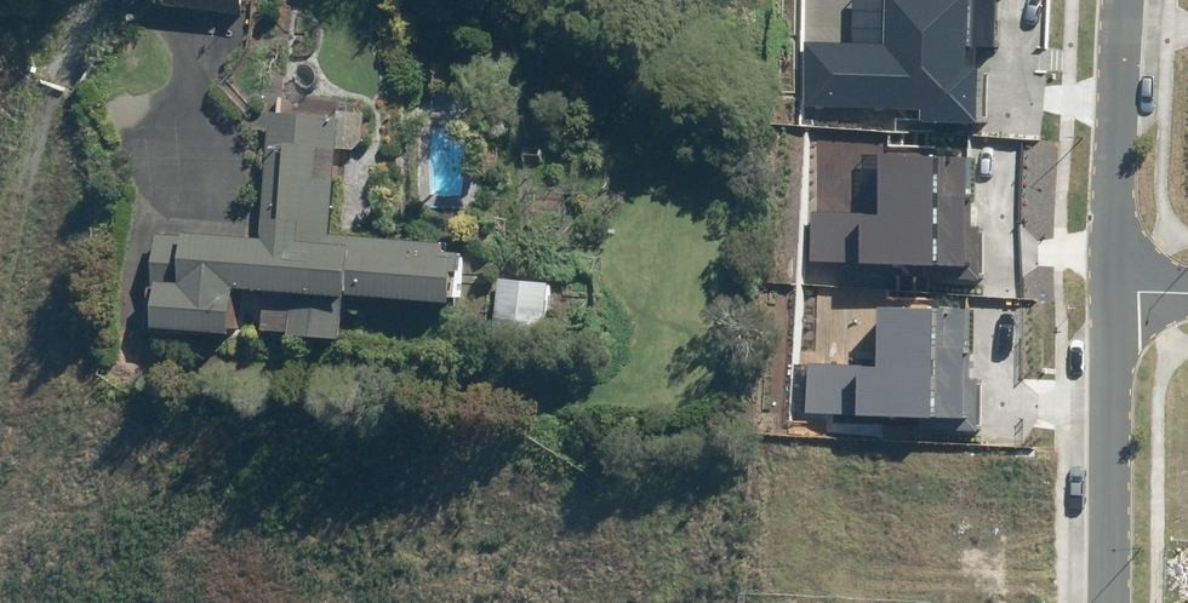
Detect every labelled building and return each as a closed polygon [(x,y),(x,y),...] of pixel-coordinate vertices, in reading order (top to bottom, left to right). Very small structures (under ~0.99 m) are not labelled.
[(173,1),(252,11),(253,0),(173,0),(173,1)] [(346,113),(277,109),(270,230),(197,225),(197,232),(165,230),(158,324),(183,326),(183,321),(246,326),(249,281),(302,285),(300,329),(352,333),(355,287),(469,292),(471,236),(339,228),(346,113)] [(532,144),(531,161),(544,162),(545,146),(532,144)] [(556,279),(505,275),(500,337),(551,341),(556,279)]
